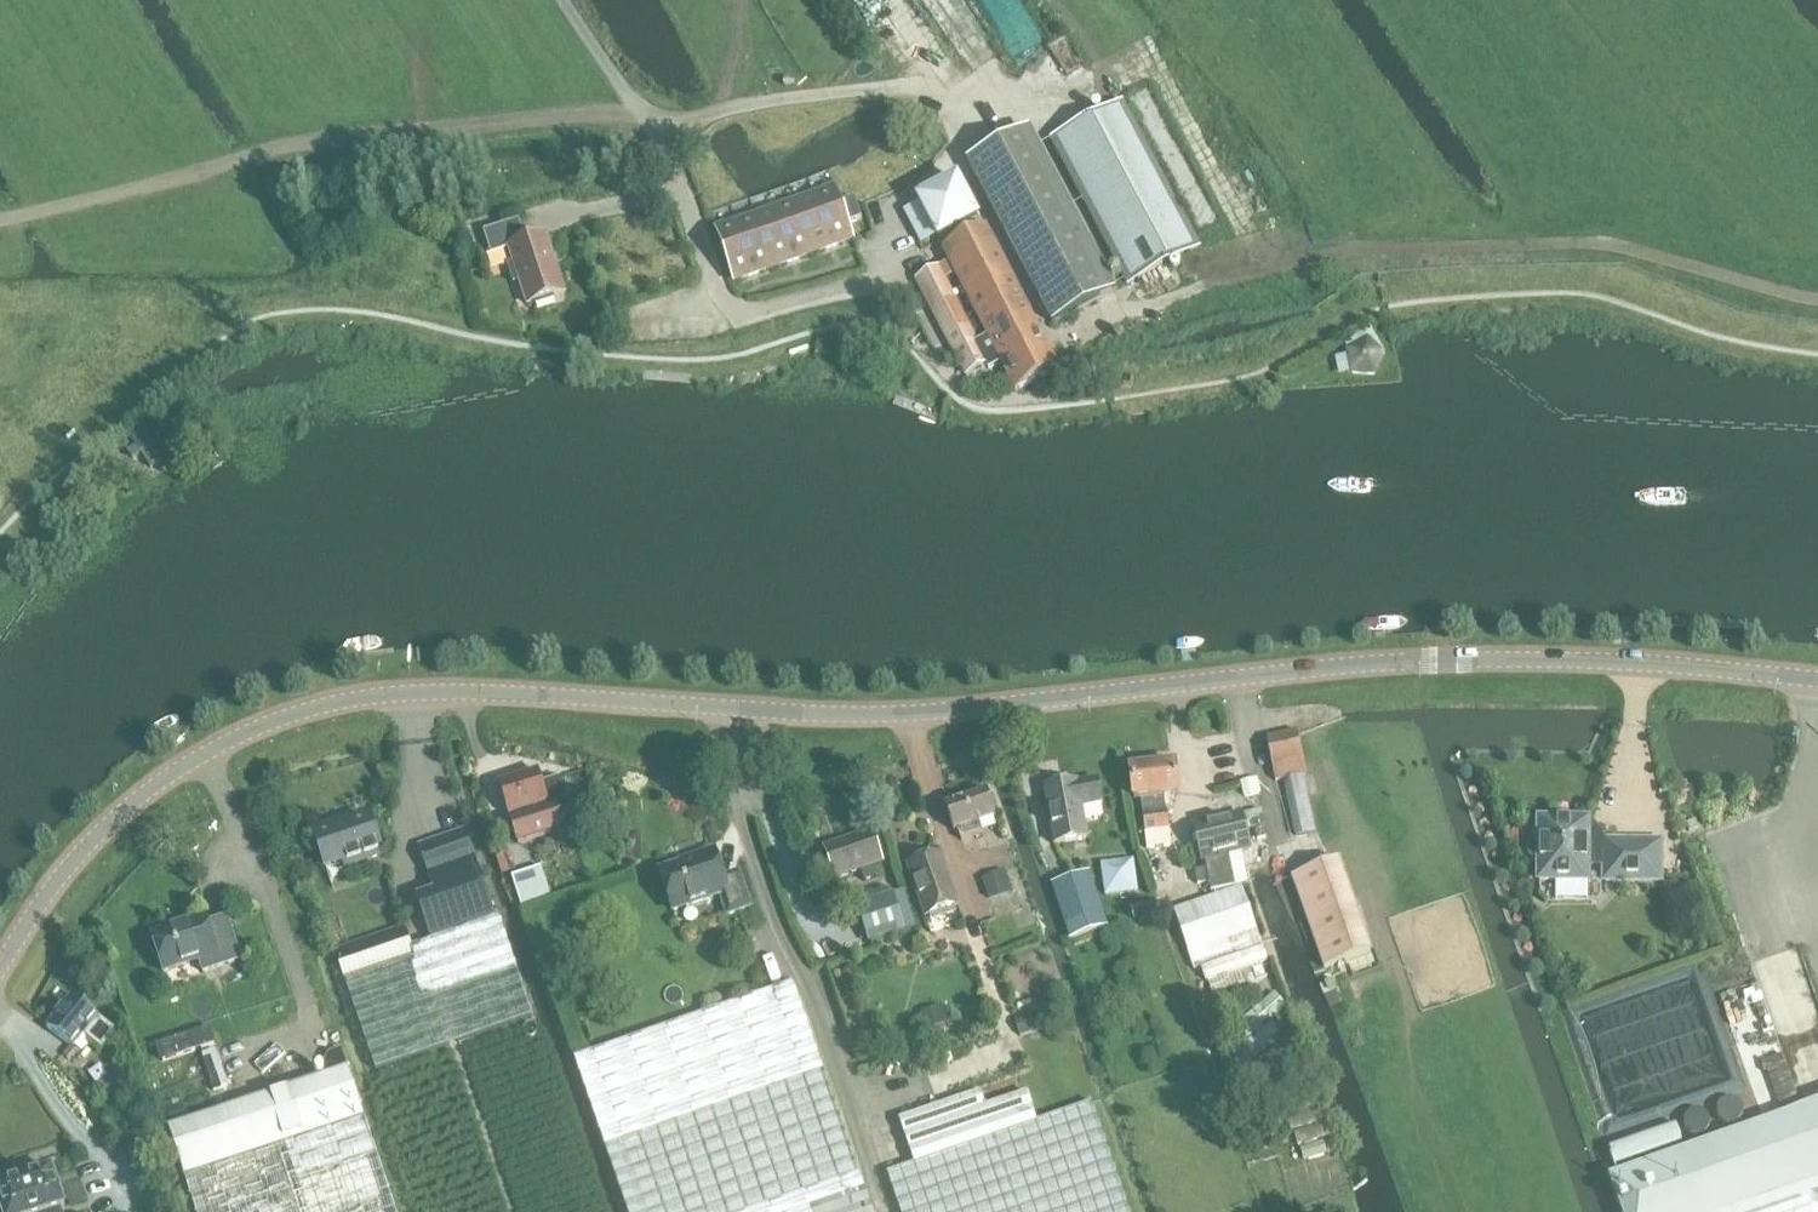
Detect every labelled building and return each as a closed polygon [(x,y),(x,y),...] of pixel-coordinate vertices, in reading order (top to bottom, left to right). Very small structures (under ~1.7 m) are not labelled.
[(1053,140),(1129,284),(1201,246),(1125,102),(1053,140)] [(1101,299),(1016,138),(969,162),(1054,324),(1101,299)] [(920,201),(940,239),(979,219),(959,181),(920,201)] [(835,189),(815,196),(833,247),(853,240),(847,225),(862,220),(854,199),(840,204),(835,189)] [(833,247),(815,196),(795,203),(813,254),(833,247)] [(813,254),(795,203),(775,210),(793,261),(813,254)] [(793,261),(775,210),(756,218),(773,268),(793,261)] [(773,268),(756,218),(736,225),(754,275),(773,268)] [(554,296),(565,293),(547,236),(527,242),(520,221),(485,233),(492,255),(510,249),(515,263),(509,265),(515,283),(521,281),(529,305),(536,303),(537,306),(556,300),(554,296)] [(754,275),(736,225),(716,232),(734,282),(754,275)] [(944,250),(988,336),(977,342),(939,268),(917,279),(967,375),(990,363),(992,367),(1003,362),(1018,391),(1060,369),(987,228),(944,250)] [(1385,353),(1370,327),(1347,341),(1353,373),(1374,375),(1385,353)] [(132,437),(152,468),(175,453),(155,422),(132,437)] [(1276,782),(1283,781),(1303,776),(1306,775),(1296,732),(1266,739),(1276,782)] [(1145,835),(1167,832),(1169,832),(1167,814),(1165,814),(1163,799),(1178,797),(1174,764),(1130,770),(1134,803),(1141,802),(1145,835)] [(542,786),(537,772),(499,785),(518,845),(564,830),(555,803),(567,799),(560,780),(542,786)] [(1303,776),(1283,781),(1295,838),(1315,834),(1303,776)] [(1101,806),(1097,781),(1077,785),(1077,783),(1044,789),(1054,847),(1089,841),(1083,809),(1101,806)] [(983,834),(979,825),(995,820),(987,793),(946,807),(955,833),(958,832),(961,842),(983,834)] [(1251,852),(1245,828),(1242,816),(1194,827),(1202,863),(1204,863),(1211,892),(1235,886),(1228,857),(1251,852)] [(1573,821),(1573,817),(1553,817),(1553,821),(1539,821),(1539,842),(1529,842),(1529,860),(1539,860),(1539,881),(1587,881),(1587,865),(1604,865),(1604,881),(1660,881),(1660,843),(1604,842),(1604,846),(1588,829),(1588,821),(1573,821)] [(384,858),(370,819),(336,831),(334,825),(312,832),(326,872),(343,867),(345,872),(384,858)] [(189,833),(184,829),(178,832),(184,837),(189,833)] [(495,918),(465,831),(419,847),(434,893),(417,899),(431,940),(413,947),(404,927),(334,952),(346,982),(376,1072),(534,1019),(499,917),(495,918)] [(836,881),(882,865),(871,833),(825,849),(836,881)] [(724,879),(714,851),(689,860),(690,862),(659,873),(673,915),(720,899),(726,919),(751,910),(739,874),(724,879)] [(927,920),(959,908),(940,856),(908,867),(927,920)] [(1370,952),(1339,861),(1292,877),(1323,968),(1370,952)] [(522,911),(551,901),(540,869),(511,878),(522,911)] [(995,919),(1023,909),(1010,871),(982,881),(995,919)] [(1070,939),(1107,927),(1088,872),(1052,885),(1070,939)] [(1194,970),(1196,969),(1202,984),(1264,962),(1259,947),(1260,947),(1239,887),(1173,911),(1194,970)] [(874,940),(911,928),(900,892),(862,904),(874,940)] [(207,918),(151,937),(164,974),(199,962),(204,975),(242,962),(236,944),(217,950),(207,918)] [(575,1060),(628,1211),(872,1211),(792,984),(575,1060)] [(75,1049),(76,1048),(87,1034),(100,1044),(110,1032),(97,1022),(99,1019),(71,998),(48,1028),(75,1049)] [(924,1030),(948,1022),(943,1006),(918,1014),(924,1030)] [(1020,1039),(1041,1032),(1035,1013),(1014,1020),(1020,1039)] [(348,1071),(168,1130),(195,1211),(395,1211),(348,1071)] [(900,1211),(1128,1211),(1091,1105),(1037,1124),(1026,1094),(985,1108),(980,1093),(899,1121),(915,1165),(887,1176),(900,1211)] [(1608,1179),(1620,1211),(1817,1211),(1817,1105),(1608,1179)] [(65,1208),(53,1173),(0,1190),(0,1211),(54,1211),(65,1208)]
